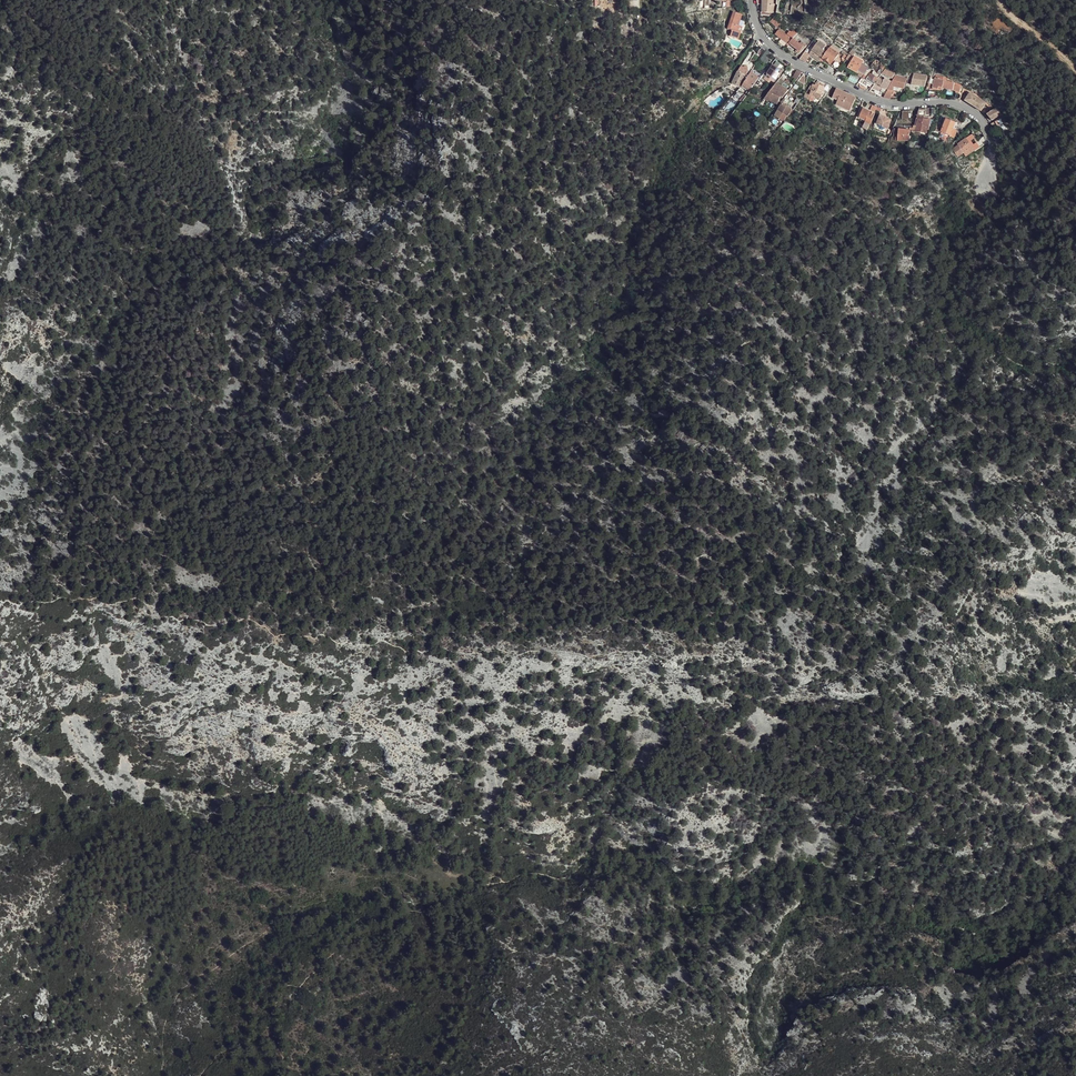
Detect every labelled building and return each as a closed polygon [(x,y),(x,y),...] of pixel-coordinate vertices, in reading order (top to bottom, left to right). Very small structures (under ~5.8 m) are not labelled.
[(774,0),(763,0),(763,4),(763,13),(774,14),(774,0)] [(733,12),(728,29),(732,31),(731,36),(739,39),(741,33),(738,32),(740,26),(738,25),(741,15),(733,12)] [(774,19),(771,22),(777,27),(780,24),(774,19)] [(780,29),(775,34),(788,44),(789,43),(793,39),(788,34),(787,35),(780,29)] [(788,34),(793,39),(797,33),(793,30),(791,32),(790,31),(788,34)] [(793,39),(789,43),(797,49),(796,51),(799,54),(807,46),(802,41),(799,44),(793,39)] [(819,40),(817,43),(812,50),(822,58),(828,50),(824,47),(826,45),(819,40)] [(812,50),(817,43),(813,41),(810,44),(807,49),(805,51),(809,54),(812,50)] [(832,45),(830,48),(838,53),(840,51),(832,45)] [(748,62),(754,66),(759,60),(766,50),(761,47),(756,54),(754,53),(748,62)] [(838,53),(830,48),(828,50),(822,58),(831,64),(838,53)] [(759,60),(765,64),(767,60),(765,59),(770,53),(766,50),(759,60)] [(812,50),(809,54),(810,55),(820,62),(820,61),(822,58),(812,50)] [(809,54),(805,51),(800,59),(804,61),(806,62),(810,55),(809,54)] [(857,72),(863,60),(854,55),(848,67),(857,72)] [(836,59),(832,67),(838,70),(842,63),(836,59)] [(748,62),(745,60),(741,67),(738,72),(743,75),(747,70),(751,72),(752,69),(754,66),(748,62)] [(842,63),(838,70),(842,72),(848,63),(844,60),(842,63)] [(773,65),(766,74),(776,80),(782,71),(781,71),(773,65)] [(874,71),(872,74),(879,78),(880,76),(883,73),(884,71),(886,67),(882,65),(878,73),(874,71)] [(731,83),(739,87),(740,85),(741,85),(742,83),(743,83),(748,76),(751,72),(747,70),(743,75),(738,72),(734,78),(731,83)] [(796,70),(791,76),(796,80),(802,73),(796,70)] [(879,78),(878,80),(891,85),(893,81),(893,80),(892,79),(895,73),(885,70),(884,70),(884,72),(883,73),(880,76),(879,78)] [(751,72),(748,76),(742,86),(750,91),(753,86),(759,78),(755,76),(751,72)] [(877,79),(866,73),(862,79),(873,85),(877,79)] [(927,76),(914,74),(912,85),(925,87),(927,76)] [(936,78),(931,76),(926,91),(932,91),(931,89),(932,89),(933,89),(939,91),(940,89),(952,92),(952,91),(956,92),(960,92),(962,85),(952,82),(953,81),(946,79),(947,78),(936,75),(936,78)] [(907,79),(895,76),(893,80),(893,81),(892,86),(904,88),(907,79)] [(832,87),(817,80),(816,84),(822,87),(821,91),(822,91),(822,92),(826,94),(832,87)] [(891,85),(878,80),(872,88),(886,94),(891,85)] [(892,86),(893,81),(891,85),(886,94),(884,97),(888,98),(889,95),(890,95),(892,89),(890,89),(892,86)] [(788,90),(775,83),(773,87),(766,95),(763,99),(777,105),(780,97),(782,98),(788,90)] [(816,86),(815,88),(812,87),(811,91),(809,95),(811,97),(820,99),(822,95),(821,95),(822,92),(822,91),(821,91),(822,87),(816,84),(816,86)] [(797,87),(794,85),(786,96),(788,97),(789,95),(790,95),(793,91),(793,92),(797,87)] [(836,89),(832,98),(837,100),(837,101),(836,105),(849,111),(856,98),(836,89)] [(966,100),(982,111),(987,104),(971,94),(966,100)] [(788,97),(786,96),(780,103),(781,104),(774,116),(782,121),(785,116),(787,117),(791,109),(786,106),(792,98),(788,97)] [(877,108),(872,105),(869,112),(874,114),(877,108)] [(1002,114),(997,107),(992,110),(993,111),(989,114),(992,119),(996,116),(997,117),(1002,114)] [(869,112),(863,109),(858,118),(865,121),(869,112)] [(919,109),(917,114),(915,125),(914,125),(912,131),(915,131),(918,119),(925,119),(926,116),(926,109),(919,109)] [(874,114),(869,112),(865,121),(864,123),(869,126),(874,114)] [(748,117),(745,115),(740,124),(740,125),(742,126),(748,117)] [(891,120),(881,115),(877,123),(888,128),(891,120)] [(969,127),(975,121),(973,120),(970,118),(965,123),(969,127)] [(915,132),(928,132),(930,121),(930,120),(925,119),(918,119),(915,131),(915,132)] [(956,123),(947,119),(942,132),(950,135),(951,135),(953,129),(956,123)] [(910,130),(895,129),(894,137),(898,137),(897,141),(910,141),(912,137),(910,137),(910,130)] [(953,149),(958,156),(964,153),(966,156),(973,151),(986,144),(988,143),(987,141),(985,136),(984,135),(977,142),(974,144),(972,145),(969,142),(971,140),(976,136),(974,133),(966,138),(958,143),(959,145),(953,149)]
